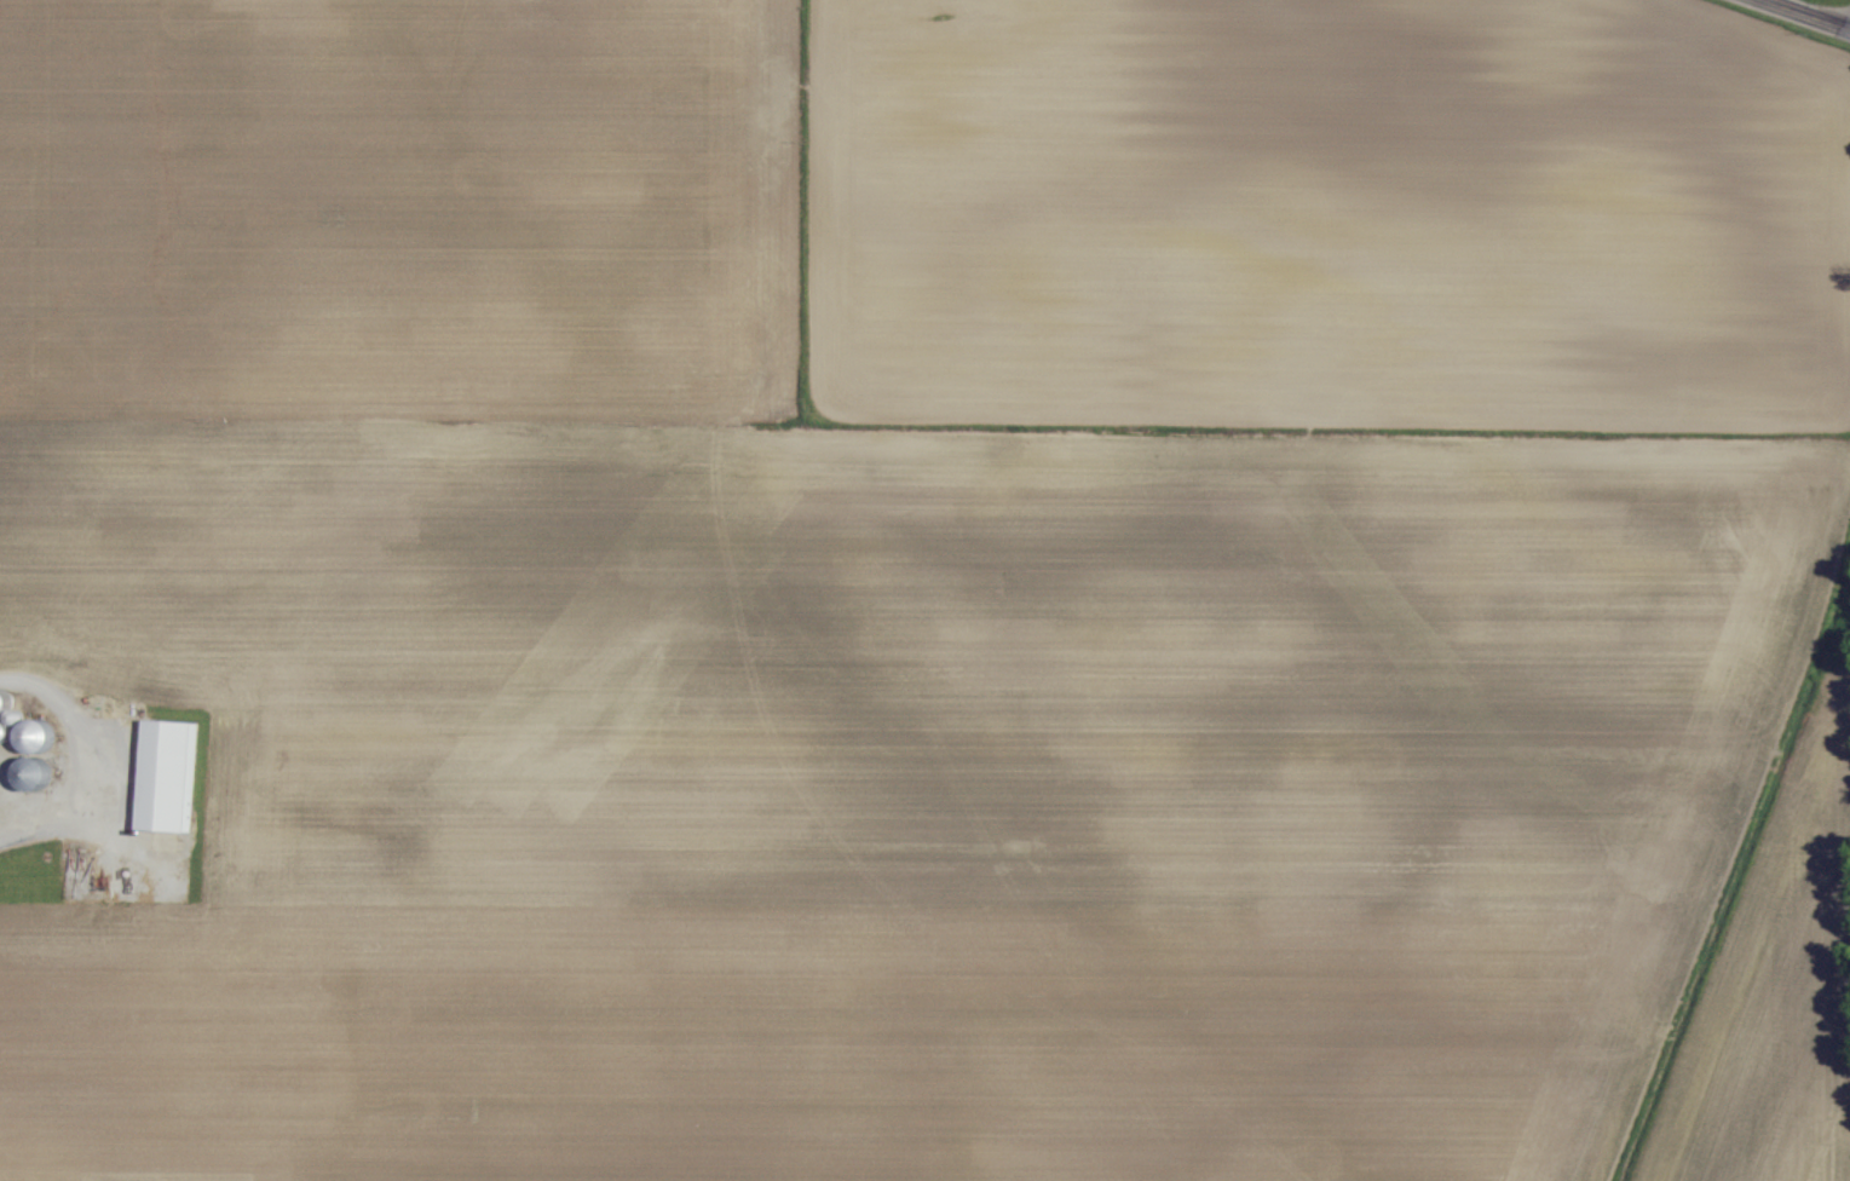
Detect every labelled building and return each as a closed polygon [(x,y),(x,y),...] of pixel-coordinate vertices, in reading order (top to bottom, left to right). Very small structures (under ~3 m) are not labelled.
[(148,718),(140,829),(191,833),(198,721),(148,718)]
